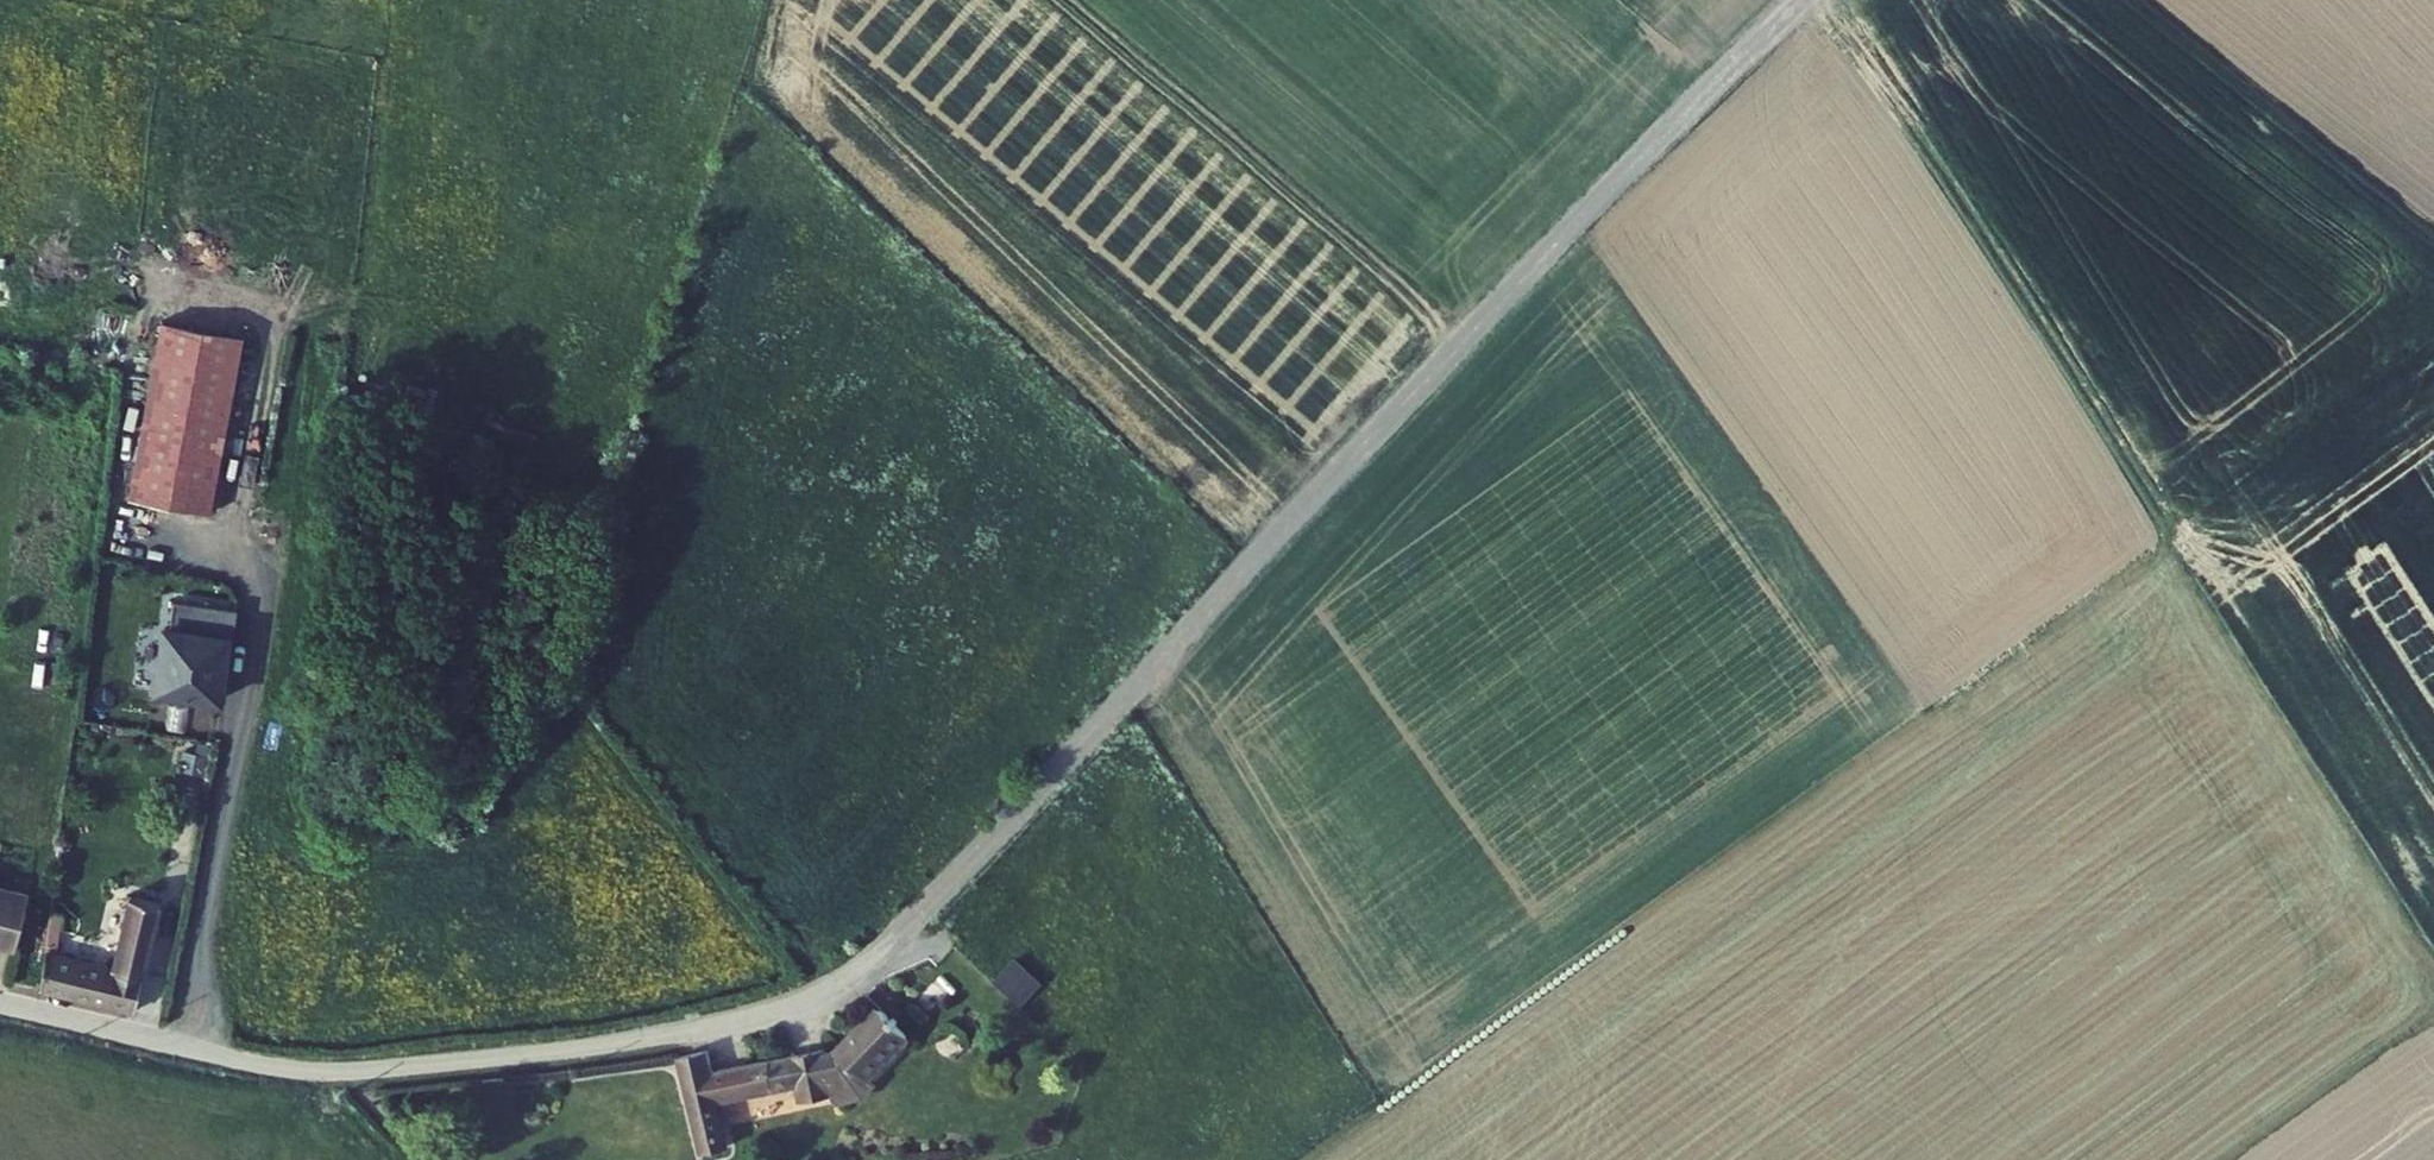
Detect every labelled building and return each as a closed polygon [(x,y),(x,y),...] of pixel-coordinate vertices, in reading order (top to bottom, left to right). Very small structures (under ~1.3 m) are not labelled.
[(254,325),(172,309),(137,484),(218,500),(254,325)] [(148,692),(219,703),(234,609),(162,598),(148,692)] [(17,936),(30,888),(0,881),(0,932),(17,936)] [(110,962),(47,948),(40,981),(135,1001),(157,901),(125,894),(110,962)] [(873,1007),(844,1041),(867,1089),(872,1082),(865,1076),(902,1030),(873,1007)] [(715,1106),(797,1086),(801,1105),(837,1097),(839,1101),(863,1095),(867,1089),(844,1041),(832,1056),(823,1058),(822,1049),(710,1078),(705,1055),(677,1060),(701,1158),(726,1153),(715,1106)]
